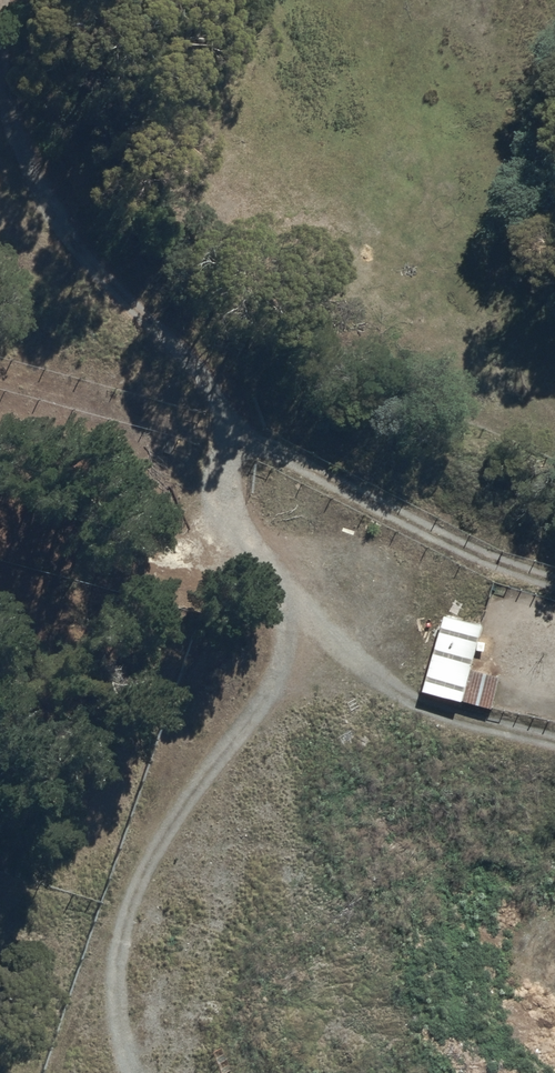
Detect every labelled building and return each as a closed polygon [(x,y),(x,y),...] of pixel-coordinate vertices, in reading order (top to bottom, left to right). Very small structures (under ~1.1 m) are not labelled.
[(484,626),(445,615),(422,693),(463,706),(491,713),(500,681),(472,673),(484,626)]
